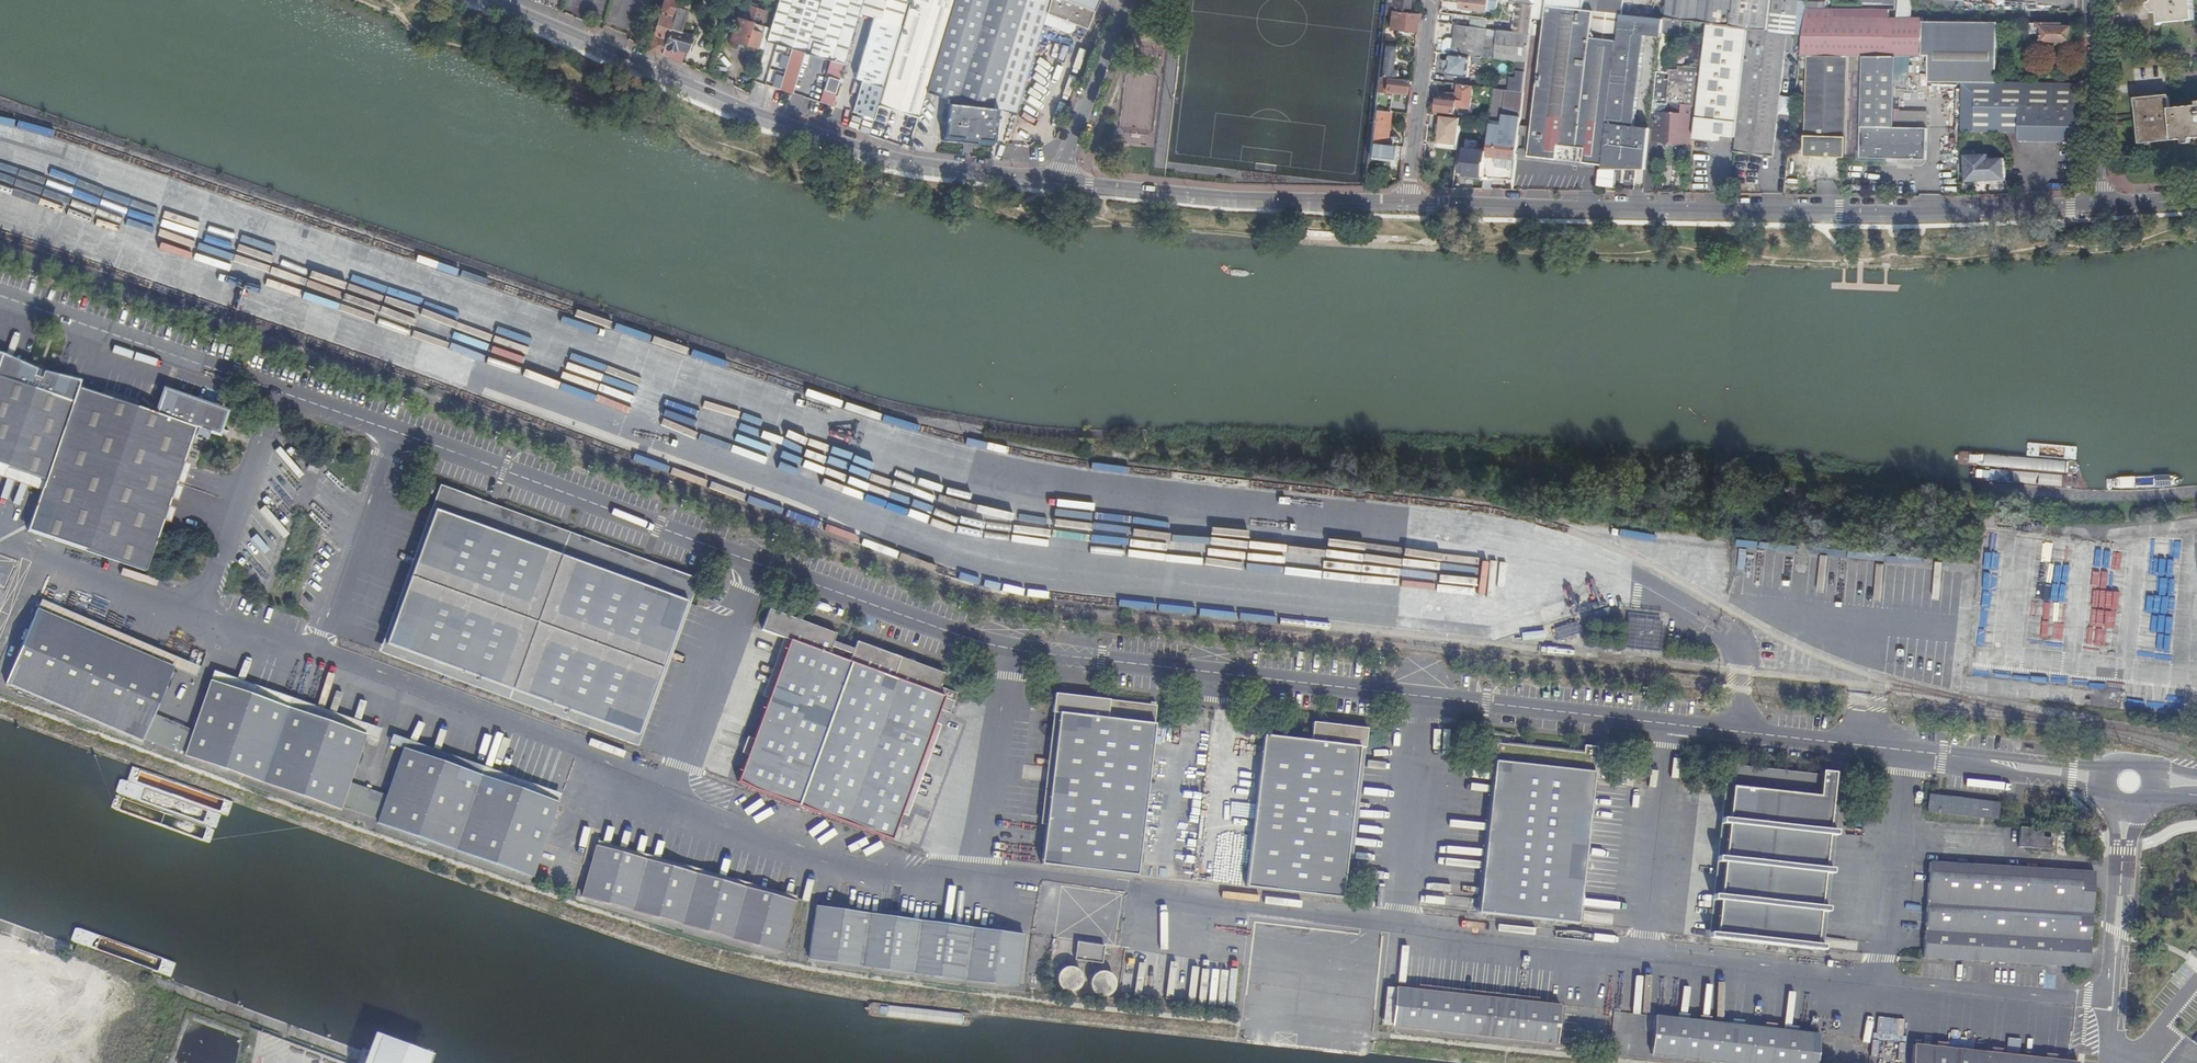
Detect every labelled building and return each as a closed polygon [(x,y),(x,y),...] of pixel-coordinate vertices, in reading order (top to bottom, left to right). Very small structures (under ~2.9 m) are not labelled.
[(661,54),(669,29),(678,0),(665,0),(661,13),(653,11),(649,27),(656,29),(650,49),(661,54)] [(768,36),(764,50),(762,56),(773,60),(775,54),(788,58),(803,62),(806,53),(821,0),(779,0),(768,36)] [(806,53),(831,60),(828,72),(816,68),(808,99),(821,103),(825,90),(835,93),(839,81),(828,78),(829,72),(841,76),(859,13),(863,0),(821,0),(806,53)] [(859,13),(873,17),(855,78),(883,87),(909,0),(863,0),(859,13)] [(883,87),(878,105),(919,118),(927,93),(954,0),(909,0),(883,87)] [(927,93),(947,100),(943,137),(977,141),(977,143),(993,145),(997,109),(1016,115),(1043,24),(1047,13),(1051,0),(954,0),(927,93)] [(1065,0),(1051,0),(1047,13),(1077,24),(1086,28),(1093,11),(1065,0)] [(1093,11),(1097,0),(1065,0),(1093,11)] [(1409,0),(1393,0),(1393,2),(1387,2),(1386,10),(1392,11),(1407,13),(1409,0)] [(1491,0),(1463,0),(1462,9),(1497,13),(1498,1),(1491,0)] [(1498,1),(1511,3),(1534,5),(1585,11),(1586,0),(1491,0),(1498,1)] [(1668,7),(1611,0),(1586,0),(1585,11),(1595,12),(1622,15),(1664,20),(1666,21),(1668,7)] [(1668,7),(1666,21),(1682,23),(1708,26),(1731,28),(1735,0),(1668,0),(1668,7)] [(1731,28),(1749,30),(1769,33),(1772,0),(1735,0),(1731,28)] [(1797,3),(1773,0),(1772,0),(1769,33),(1788,34),(1802,36),(1806,9),(1806,3),(1797,3)] [(2154,13),(2162,13),(2164,24),(2195,20),(2192,0),(2153,0),(2154,13)] [(661,54),(682,63),(690,36),(678,32),(684,12),(686,5),(679,2),(670,30),(669,29),(661,54)] [(1534,5),(1511,3),(1510,10),(1521,10),(1520,20),(1518,20),(1516,33),(1531,34),(1533,19),(1534,5)] [(730,40),(764,50),(768,36),(761,34),(763,26),(762,26),(761,24),(764,11),(744,5),(741,5),(730,40)] [(1595,12),(1585,11),(1534,5),(1533,19),(1547,21),(1530,157),(1577,163),(1595,12)] [(1997,82),(1998,33),(1999,25),(1924,24),(1924,21),(1889,20),(1834,18),(1834,9),(1825,9),(1806,9),(1802,36),(1800,57),(1808,56),(1850,58),(1865,57),(1897,57),(1929,57),(1929,85),(1958,84),(1958,80),(1961,80),(1961,83),(1962,83),(1997,84),(1997,82)] [(1889,20),(1889,11),(1834,9),(1834,18),(1889,20)] [(1414,31),(1416,14),(1407,13),(1392,11),(1390,29),(1414,31)] [(1595,12),(1577,163),(1605,166),(1620,29),(1622,15),(1595,12)] [(1047,13),(1043,24),(1069,33),(1074,31),(1077,24),(1047,13)] [(1664,20),(1622,15),(1620,29),(1633,31),(1662,34),(1664,20)] [(1682,23),(1666,21),(1664,20),(1662,34),(1681,37),(1682,23)] [(1682,23),(1681,37),(1706,40),(1708,26),(1682,23)] [(2042,26),(2042,24),(2030,24),(2030,33),(2042,33),(2042,26)] [(1531,34),(1516,33),(1456,26),(1455,40),(1454,52),(1453,55),(1471,57),(1521,62),(1528,63),(1531,34)] [(1749,30),(1731,28),(1708,26),(1706,40),(1705,50),(1702,70),(1696,122),(1695,129),(1696,129),(1695,138),(1721,142),(1721,136),(1736,138),(1749,30)] [(2072,27),(2042,26),(2042,33),(2042,42),(2072,43),(2072,27)] [(1645,36),(1662,38),(1662,34),(1633,31),(1620,29),(1605,166),(1603,181),(1617,183),(1618,167),(1646,171),(1651,128),(1635,126),(1645,36)] [(1736,138),(1735,153),(1774,158),(1788,34),(1769,33),(1749,30),(1736,138)] [(1454,52),(1455,40),(1450,39),(1445,43),(1445,50),(1454,52)] [(1382,43),(1378,77),(1395,79),(1396,69),(1393,68),(1395,45),(1382,43)] [(1453,55),(1451,54),(1449,76),(1469,78),(1471,57),(1453,55)] [(1805,158),(1847,159),(1850,58),(1808,56),(1805,158)] [(1897,57),(1865,57),(1861,159),(1927,162),(1928,130),(1895,129),(1897,57)] [(782,77),(788,79),(790,71),(799,74),(803,62),(788,58),(782,77)] [(1528,63),(1521,62),(1519,64),(1517,79),(1510,78),(1508,91),(1510,91),(1525,93),(1528,63)] [(1644,185),(1644,193),(1649,193),(1653,193),(1653,184),(1658,142),(1691,143),(1692,129),(1695,129),(1696,122),(1702,70),(1679,67),(1679,71),(1665,69),(1663,70),(1663,73),(1657,72),(1651,128),(1646,171),(1644,185)] [(788,79),(784,91),(793,94),(799,74),(790,71),(788,79)] [(2082,84),(2082,76),(2066,75),(2066,84),(2082,84)] [(1390,112),(1391,112),(1394,91),(1404,92),(1405,80),(1395,79),(1378,77),(1374,111),(1390,112)] [(873,118),(874,116),(882,88),(861,82),(853,112),(857,113),(873,118)] [(2020,141),(2081,142),(2082,84),(2066,84),(1997,82),(1997,84),(1962,83),(1961,131),(2020,132),(2020,141)] [(1474,87),(1453,85),(1452,94),(1449,94),(1449,97),(1440,96),(1438,114),(1456,116),(1457,108),(1471,110),(1474,87)] [(1517,161),(1525,93),(1510,91),(1505,141),(1489,139),(1487,158),(1517,161)] [(2170,110),(2168,97),(2137,100),(2138,107),(2136,107),(2140,141),(2148,140),(2148,142),(2173,139),(2170,110)] [(2173,140),(2196,138),(2196,108),(2170,110),(2173,139),(2173,140)] [(1374,111),(1370,143),(1392,146),(1393,138),(1387,137),(1390,112),(1374,111)] [(852,130),(868,136),(875,116),(874,116),(873,118),(857,113),(852,130)] [(1458,150),(1461,119),(1452,118),(1443,117),(1442,125),(1439,124),(1438,134),(1441,134),(1439,148),(1458,150)] [(1370,143),(1369,157),(1392,160),(1393,146),(1392,146),(1370,143)] [(1966,182),(2006,180),(2004,158),(1988,159),(1988,155),(1975,155),(1974,150),(1964,151),(1966,182)] [(1465,179),(1483,181),(1485,163),(1461,160),(1460,170),(1466,171),(1465,179)] [(78,259),(227,300),(243,243),(86,199),(75,236),(70,235),(69,239),(82,242),(78,259)] [(152,413),(52,379),(53,376),(28,367),(26,371),(0,362),(0,466),(45,481),(43,485),(26,532),(118,563),(147,573),(179,475),(196,428),(152,413)] [(160,392),(152,413),(196,428),(209,433),(208,437),(217,440),(227,413),(160,392)] [(381,654),(539,713),(551,718),(632,747),(692,582),(603,550),(592,546),(443,492),(381,654)] [(2051,525),(2019,520),(2018,535),(2050,539),(2051,533),(2051,525)] [(1394,570),(1393,589),(1425,591),(1426,571),(1394,570)] [(172,663),(41,607),(10,680),(140,738),(142,734),(172,663)] [(834,635),(768,610),(760,631),(789,642),(755,731),(736,784),(890,841),(915,776),(943,698),(953,702),(956,693),(937,686),(942,674),(855,643),(852,649),(832,642),(834,635)] [(1665,624),(1632,621),(1629,651),(1662,654),(1665,624)] [(213,676),(185,748),(228,764),(340,804),(341,801),(349,777),(366,731),(217,677),(213,676)] [(1155,706),(1054,693),(1052,711),(1058,713),(1040,865),(1135,876),(1155,706)] [(143,734),(183,749),(192,726),(153,711),(143,734)] [(1310,743),(1262,736),(1257,777),(1244,887),(1341,900),(1358,749),(1366,749),(1368,730),(1313,723),(1310,743)] [(1496,740),(1475,911),(1577,923),(1598,745),(1584,744),(1584,751),(1496,740)] [(554,799),(403,744),(387,791),(379,813),(378,817),(530,871),(554,799)] [(1736,777),(1716,948),(1818,960),(1839,782),(1825,781),(1825,788),(1736,777)] [(377,814),(386,791),(350,778),(342,802),(377,814)] [(1998,804),(1930,795),(1928,813),(1996,821),(1998,804)] [(2019,827),(2018,847),(2050,848),(2051,828),(2019,827)] [(603,849),(597,848),(582,897),(779,953),(793,903),(603,849)] [(542,859),(537,874),(566,884),(570,870),(542,859)] [(2096,875),(1932,867),(1927,962),(2091,970),(2096,875)] [(1022,937),(816,908),(808,958),(1015,990),(1022,937)] [(1104,948),(1076,944),(1074,961),(1102,965),(1104,948)] [(1069,996),(1074,995),(1079,992),(1082,987),(1083,982),(1082,977),(1079,972),(1075,969),(1069,968),(1064,969),(1060,972),(1057,977),(1056,982),(1057,987),(1059,991),(1064,994),(1069,996)] [(1102,1000),(1107,999),(1112,996),(1115,992),(1116,987),(1115,981),(1112,977),(1108,974),(1102,973),(1097,974),(1093,977),(1090,981),(1088,986),(1089,991),(1092,996),(1097,999),(1102,1000)] [(1558,1008),(1394,990),(1390,1026),(1554,1045),(1558,1008)] [(1580,1012),(1562,1010),(1560,1032),(1577,1033),(1580,1012)] [(1883,1038),(1902,1038),(1902,1018),(1876,1018),(1876,1039),(1883,1039),(1883,1038)] [(1818,1038),(1652,1019),(1648,1056),(1698,1062),(1708,1062),(1815,1062),(1818,1038)] [(1912,1047),(1910,1062),(2052,1062),(1912,1047)]
